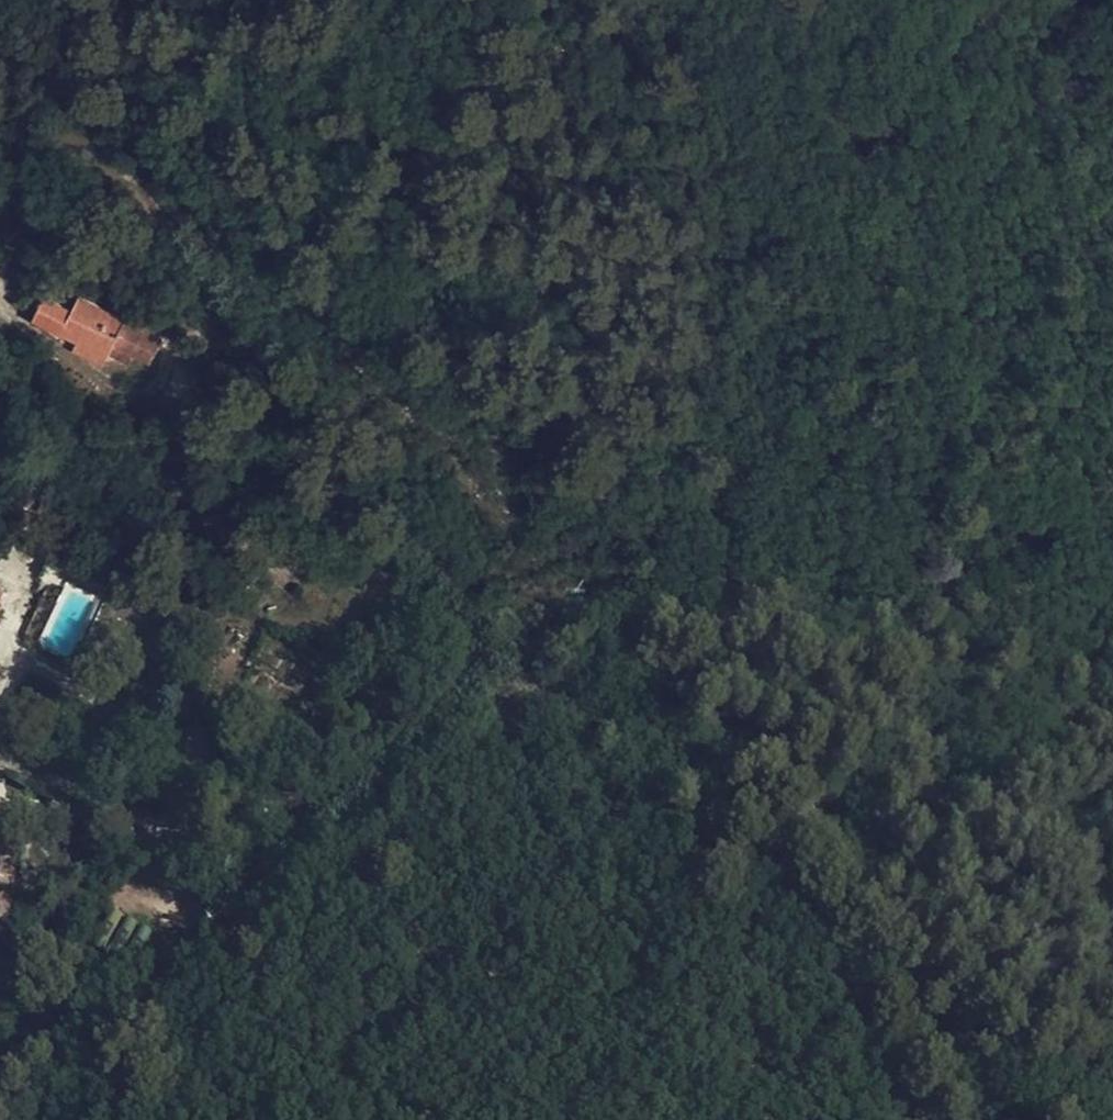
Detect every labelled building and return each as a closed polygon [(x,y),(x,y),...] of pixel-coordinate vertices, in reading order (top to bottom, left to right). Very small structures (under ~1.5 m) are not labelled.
[(34,318),(79,340),(80,337),(110,352),(113,345),(130,353),(150,363),(159,343),(147,337),(155,322),(132,311),(128,319),(78,295),(72,309),(44,295),(34,318)] [(103,363),(110,352),(80,337),(79,340),(74,348),(103,363)] [(127,360),(130,353),(113,345),(110,352),(127,360)]
